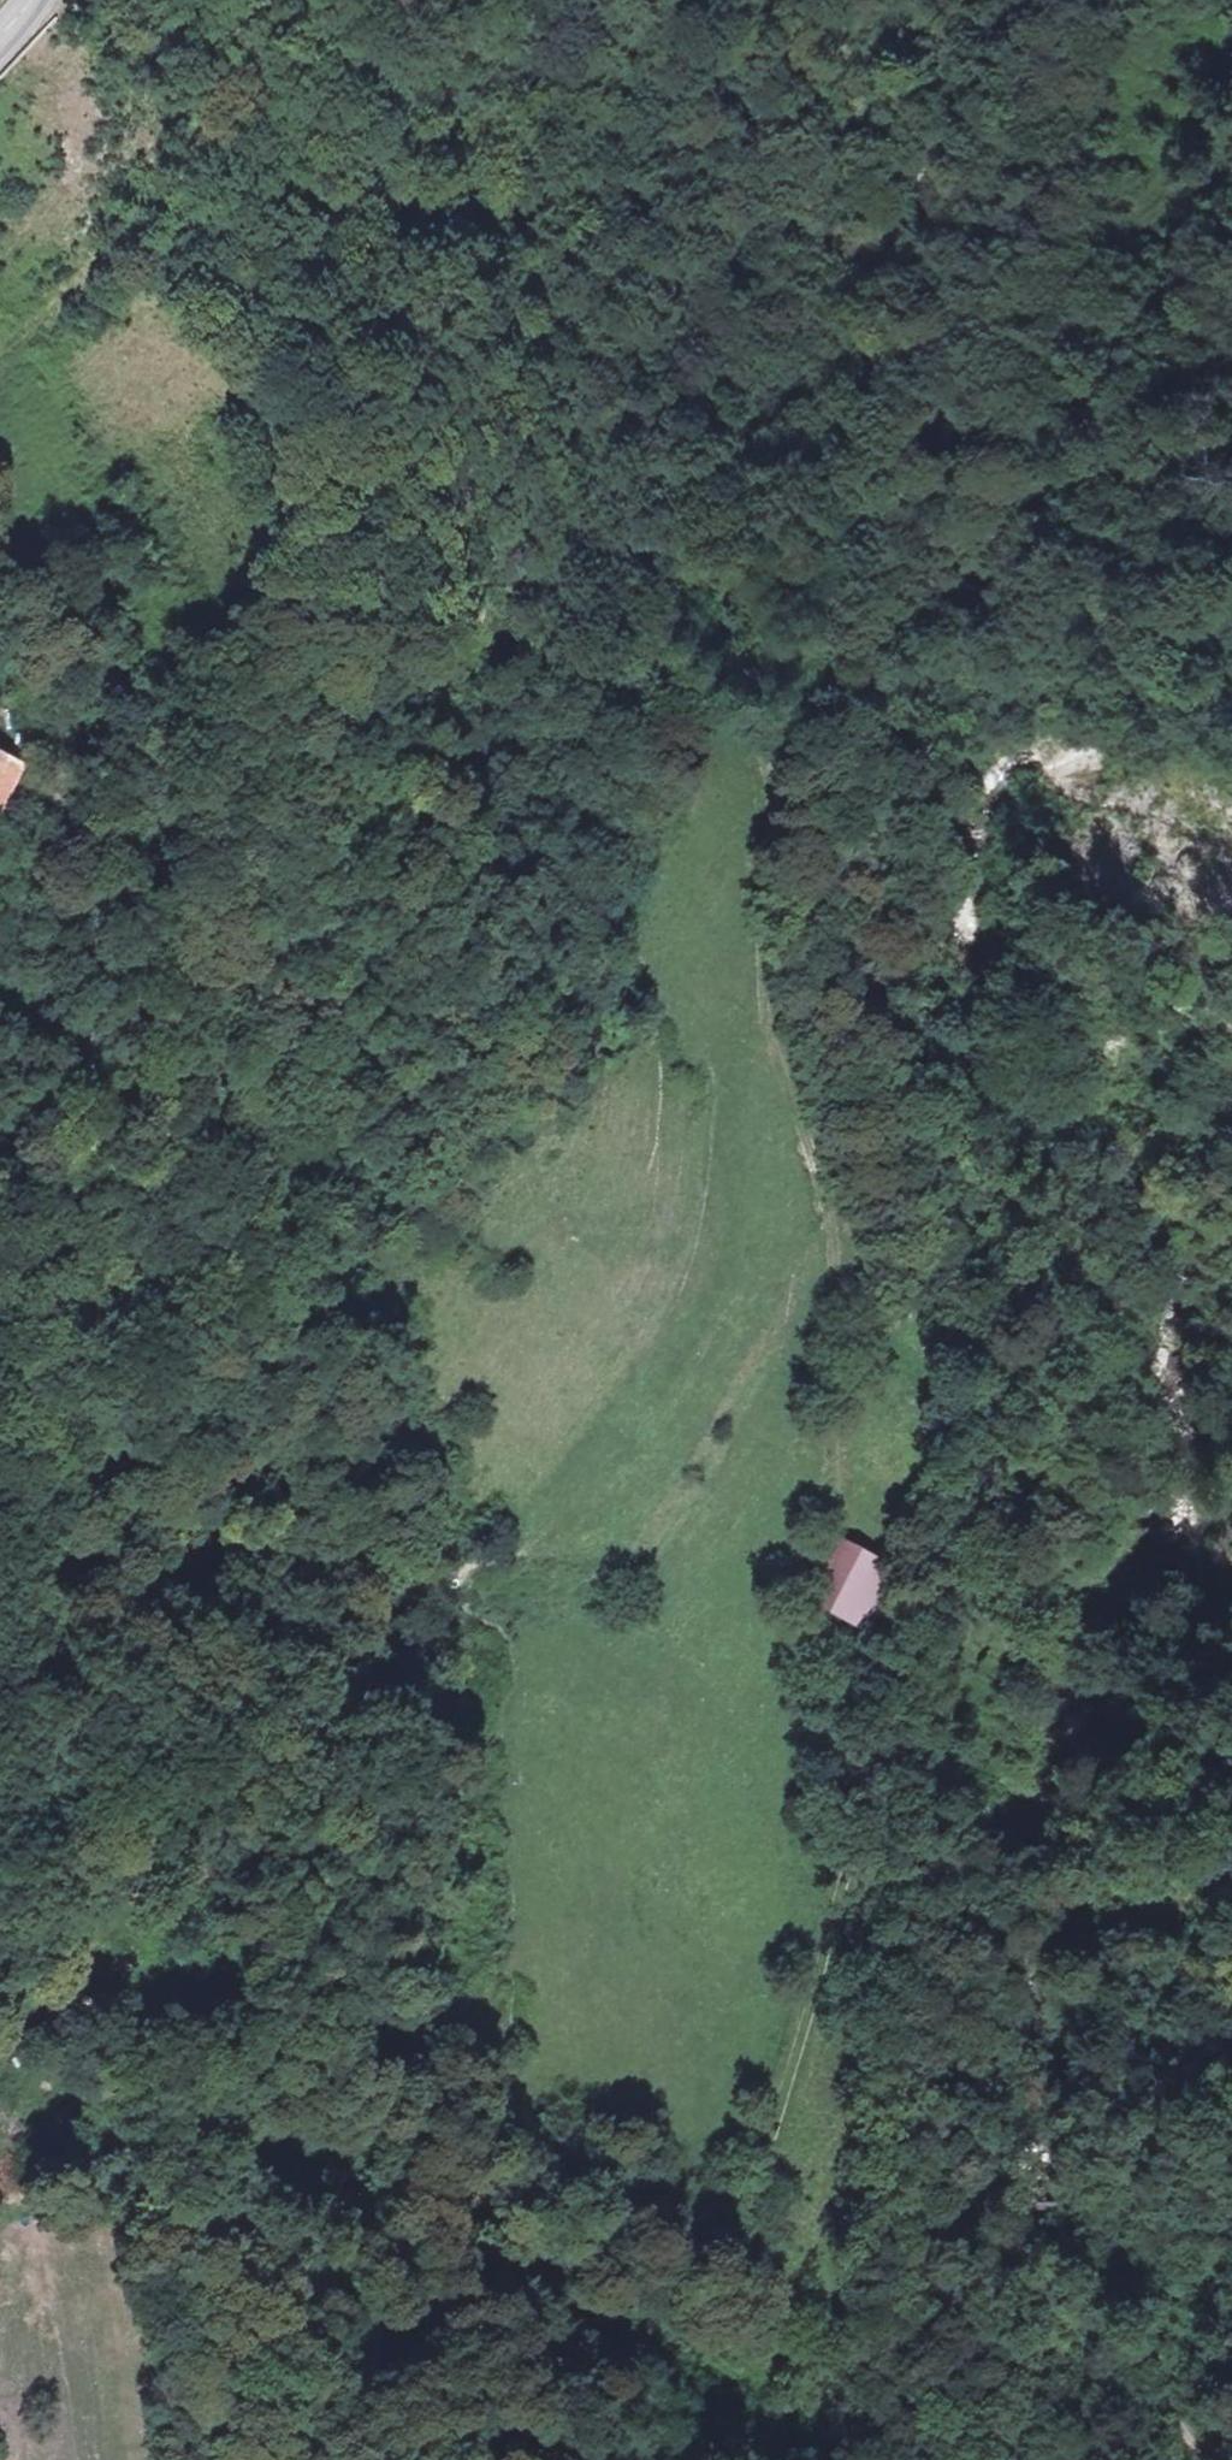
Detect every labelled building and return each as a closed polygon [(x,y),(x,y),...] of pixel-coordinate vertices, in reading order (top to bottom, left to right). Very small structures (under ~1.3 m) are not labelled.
[(24,782),(0,765),(0,821),(24,782)] [(825,1541),(801,1589),(850,1619),(877,1567),(825,1541)]
